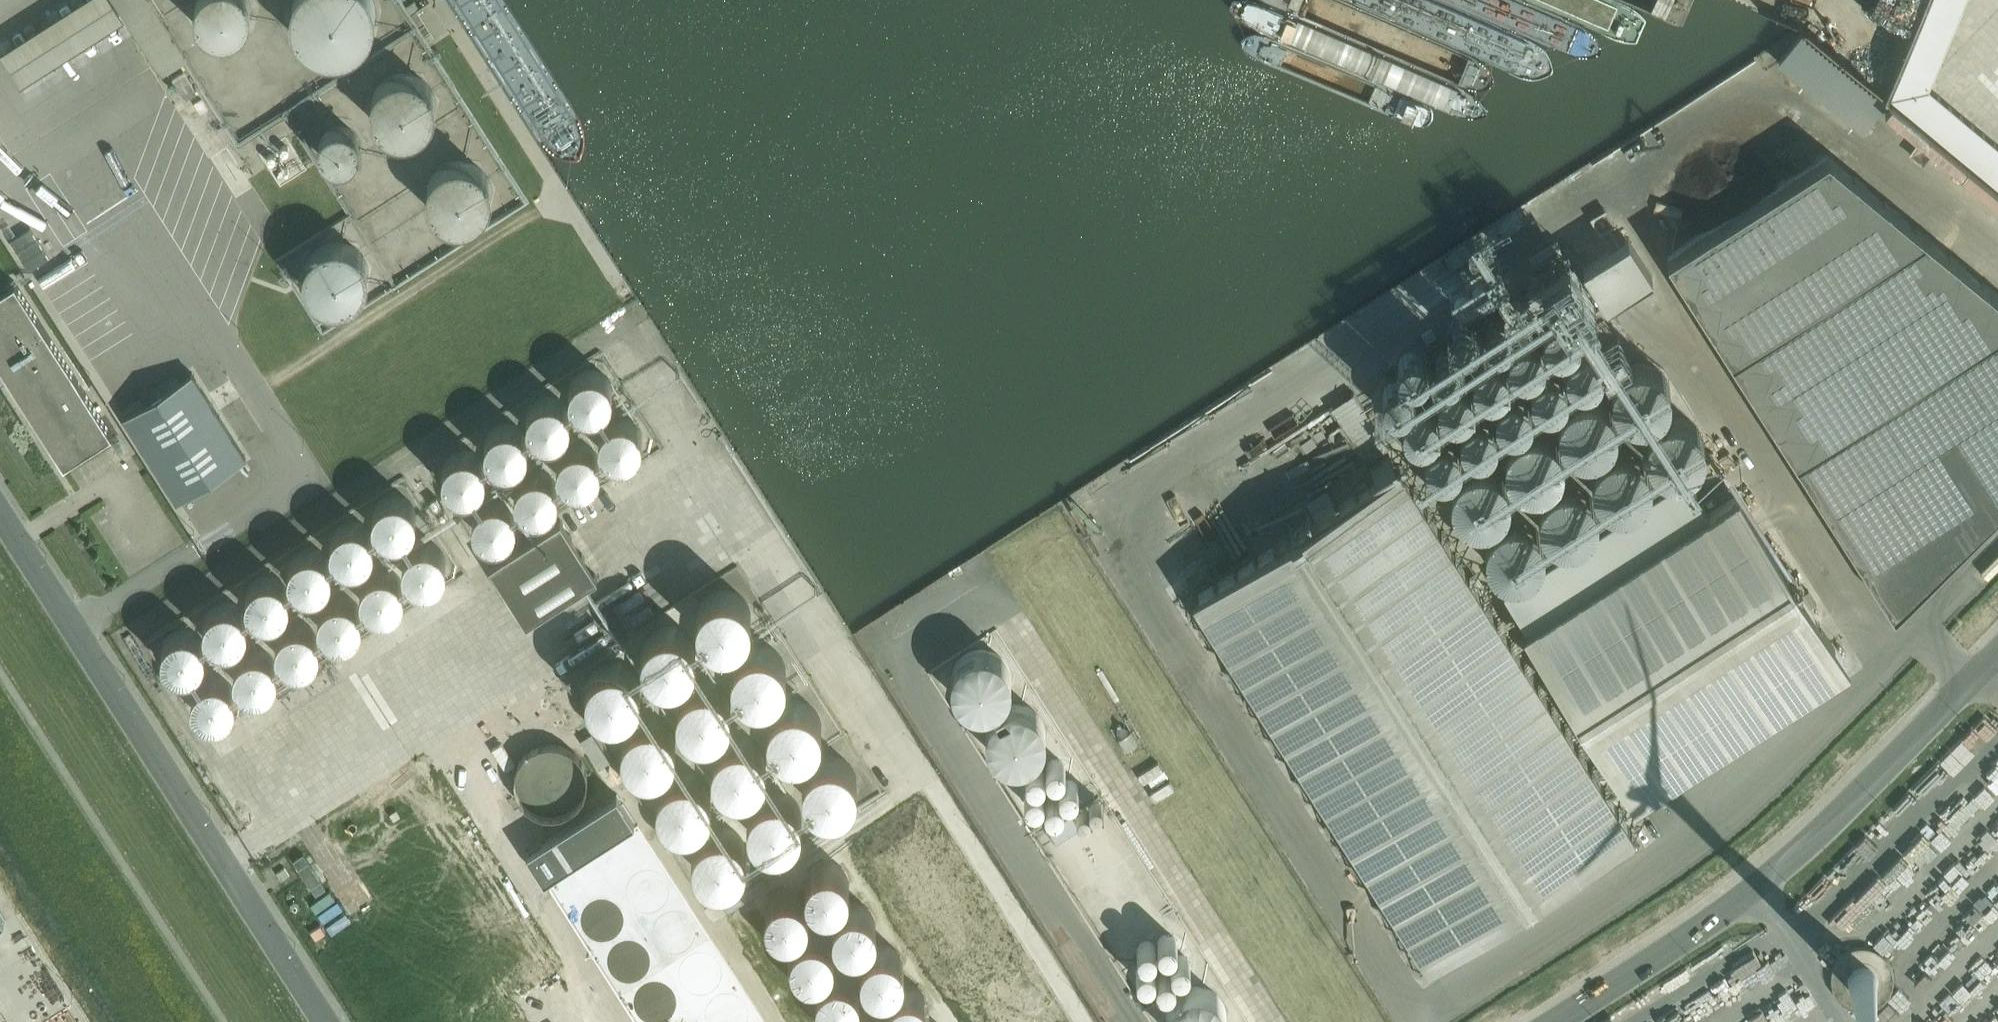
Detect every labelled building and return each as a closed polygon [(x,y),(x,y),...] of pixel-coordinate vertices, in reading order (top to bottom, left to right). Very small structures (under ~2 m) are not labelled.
[(0,22),(0,46),(18,81),(55,62),(46,45),(119,6),(151,68),(178,54),(150,0),(43,0),(0,22)] [(205,34),(215,39),(226,39),(236,36),(244,29),(249,19),(250,8),(247,0),(197,0),(195,4),(194,15),(198,26),(205,34)] [(309,50),(321,55),(335,57),(348,54),(359,47),(368,37),(374,25),(375,12),(373,0),(292,0),(291,3),(290,16),(292,29),(299,41),(309,50)] [(1889,95),(1997,187),(1997,140),(1928,82),(1962,0),(1929,0),(1889,95)] [(1891,33),(1902,36),(1912,4),(1901,0),(1891,33)] [(420,10),(435,34),(442,29),(427,5),(420,10)] [(172,78),(185,100),(197,93),(183,71),(172,78)] [(428,84),(420,78),(411,74),(401,72),(391,75),(382,80),(375,87),(371,96),(370,106),(372,116),(377,125),(385,132),(394,136),(404,137),(414,135),(423,130),(430,122),(434,113),(435,103),(433,93),(428,84)] [(194,104),(200,114),(207,109),(201,99),(194,104)] [(320,154),(325,161),(333,165),(342,166),(350,163),(356,156),(359,147),(357,138),(352,131),(344,127),(335,126),(327,129),(321,136),(318,145),(320,154)] [(1828,154),(1667,257),(1893,611),(1973,531),(1978,536),(1997,515),(1997,294),(1828,154)] [(483,172),(476,166),(467,162),(457,160),(447,163),(438,168),(431,175),(427,184),(426,194),(428,204),(433,213),(441,220),(450,224),(460,225),(470,223),(479,218),(485,210),(490,201),(491,191),(489,181),(483,172)] [(1404,406),(1391,415),(1504,591),(1692,471),(1700,483),(1718,471),(1711,459),(1718,454),(1663,369),(1632,346),(1607,307),(1652,277),(1628,239),(1582,268),(1576,258),(1575,258),(1568,248),(1536,268),(1542,277),(1472,322),(1452,335),(1432,347),(1424,352),(1407,376),(1406,379),(1404,405),(1404,406)] [(307,284),(312,294),(320,301),(330,306),(342,306),(352,303),(362,296),(369,286),(371,274),(369,262),(363,251),(353,244),(341,240),(329,242),(318,247),(311,255),(306,264),(305,274),(307,284)] [(18,286),(15,282),(0,292),(0,365),(64,465),(112,434),(18,286)] [(1437,337),(1432,329),(1421,336),(1426,344),(1437,337)] [(590,332),(555,342),(566,380),(601,370),(590,332)] [(528,402),(557,384),(539,356),(511,373),(528,402)] [(190,369),(121,413),(178,502),(246,458),(190,369)] [(631,445),(631,384),(587,385),(587,412),(597,412),(598,433),(617,432),(617,440),(630,440),(630,445),(631,445)] [(484,388),(471,417),(499,430),(513,402),(484,388)] [(1389,449),(1354,393),(1330,408),(1365,464),(1389,449)] [(564,469),(574,488),(604,473),(570,407),(541,421),(565,468),(564,469)] [(437,418),(433,457),(463,460),(468,422),(437,418)] [(508,444),(513,486),(543,483),(538,441),(508,444)] [(1724,467),(1734,461),(1729,452),(1719,459),(1724,467)] [(404,482),(383,456),(355,478),(376,504),(404,482)] [(1636,826),(1403,462),(1201,591),(1433,955),(1636,826)] [(1375,477),(1385,471),(1380,462),(1369,469),(1375,477)] [(462,503),(494,508),(500,471),(468,466),(462,503)] [(336,485),(313,506),(335,531),(358,510),(336,485)] [(1737,496),(1526,631),(1621,780),(1648,763),(1661,784),(1846,665),(1737,496)] [(291,512),(273,537),(300,556),(317,531),(291,512)] [(526,624),(597,578),(560,520),(489,565),(526,624)] [(693,541),(677,584),(723,600),(739,558),(693,541)] [(244,542),(233,571),(262,583),(274,555),(244,542)] [(227,606),(231,576),(196,572),(193,601),(227,606)] [(638,636),(679,616),(660,579),(620,599),(638,636)] [(1051,829),(1093,808),(1050,726),(1044,729),(1037,716),(1036,717),(969,589),(924,612),(944,651),(930,659),(957,710),(971,703),(1028,813),(1040,807),(1051,829)] [(173,637),(193,613),(166,590),(145,614),(173,637)] [(269,595),(268,636),(301,637),(303,597),(269,595)] [(566,630),(584,684),(625,670),(607,616),(566,630)] [(221,662),(259,668),(262,653),(257,652),(261,627),(228,622),(221,662)] [(1152,797),(1173,784),(1154,752),(1133,765),(1152,797)] [(1628,780),(1636,792),(1648,784),(1640,772),(1628,780)] [(1659,801),(1664,808),(1669,804),(1665,798),(1659,801)] [(1997,872),(1997,840),(1982,855),(1997,872)] [(1901,930),(1928,956),(1969,914),(1948,893),(1920,922),(1914,917),(1901,930)] [(1855,925),(1837,926),(1840,955),(1831,955),(1835,1002),(1857,1000),(1856,990),(1889,987),(1885,943),(1857,946),(1855,925)] [(1997,968),(1997,931),(1996,929),(1977,947),(1997,968)] [(1244,1016),(1224,975),(1224,978),(1202,933),(1170,934),(1156,941),(1157,951),(1156,949),(1156,988),(1141,995),(1154,1021),(1241,1021),(1241,1017),(1244,1016)] [(1958,986),(1937,1007),(1951,1021),(1997,975),(1985,962),(1960,987),(1958,986)] [(1738,986),(1756,1021),(1789,1006),(1771,969),(1738,986)] [(1749,1018),(1740,1002),(1721,1012),(1726,1021),(1741,1021),(1749,1018)] [(1682,1011),(1669,1017),(1671,1021),(1687,1021),(1682,1011)]
